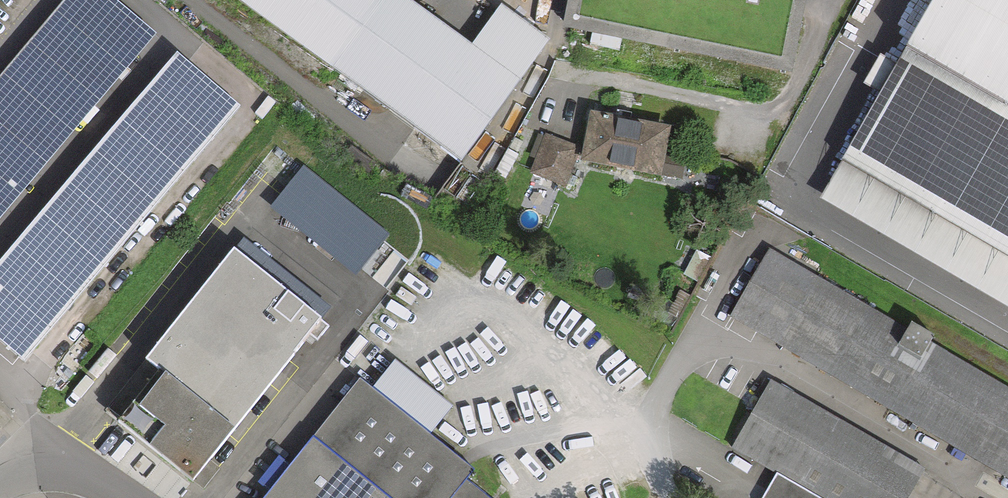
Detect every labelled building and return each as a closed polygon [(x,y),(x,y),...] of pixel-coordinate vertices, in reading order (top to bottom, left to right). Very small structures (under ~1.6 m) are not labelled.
[(112,0),(67,0),(0,80),(0,225),(156,38),(112,0)] [(551,40),(501,3),(472,43),(441,21),(412,0),(236,0),(462,163),(551,40)] [(824,204),(1007,315),(1007,0),(947,0),(824,204)] [(26,364),(239,108),(177,59),(0,268),(0,342),(26,364)] [(664,183),(675,137),(590,118),(583,150),(579,164),(664,183)] [(579,164),(583,150),(547,142),(537,185),(573,193),(579,164)] [(294,180),(279,199),(342,248),(357,228),(294,180)] [(368,267),(386,285),(420,251),(401,233),(368,267)] [(935,352),(938,345),(912,330),(908,337),(812,281),(771,257),(732,325),(1007,485),(1007,394),(935,352)] [(196,483),(318,325),(238,264),(158,369),(149,362),(107,416),(119,425),(196,483)] [(369,309),(385,284),(368,273),(352,297),(369,309)] [(374,343),(349,371),(360,380),(385,352),(374,343)] [(465,480),(473,470),(355,379),(350,386),(337,377),(299,425),(309,433),(295,451),(288,445),(247,497),(489,497),(465,480)] [(925,471),(771,382),(756,408),(732,449),(777,476),(815,497),(910,497),(925,471)] [(777,476),(764,497),(815,497),(777,476)]
